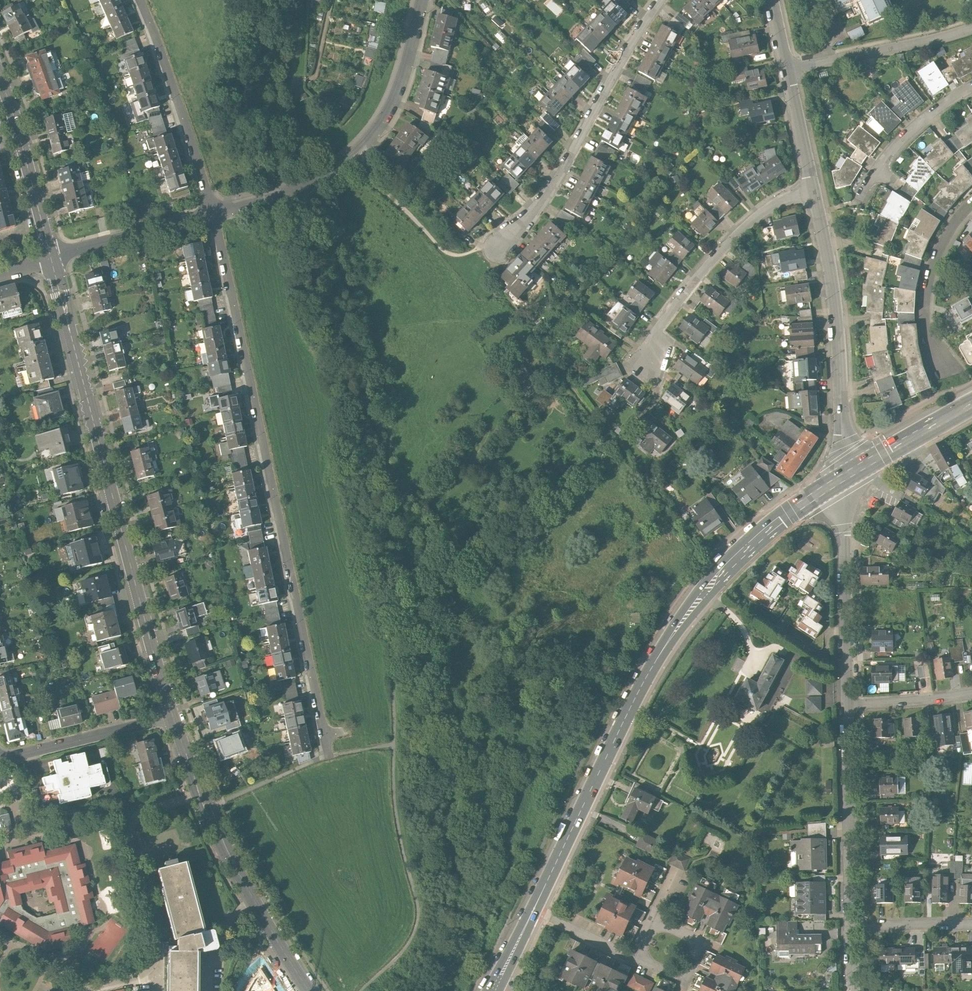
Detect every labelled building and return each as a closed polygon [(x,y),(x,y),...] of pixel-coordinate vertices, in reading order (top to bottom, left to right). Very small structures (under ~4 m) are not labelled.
[(112,12),(130,4),(129,0),(106,0),(112,12)] [(375,11),(386,13),(388,2),(378,0),(377,0),(375,11)] [(624,21),(633,11),(628,6),(621,0),(618,0),(611,8),(624,21)] [(715,9),(706,0),(699,0),(691,8),(704,21),(715,9)] [(715,9),(725,0),(706,0),(715,9)] [(869,17),(893,6),(891,0),(861,0),(869,17)] [(17,24),(35,16),(28,1),(10,9),(17,24)] [(130,4),(112,12),(117,25),(136,16),(130,4)] [(96,7),(99,16),(106,14),(102,5),(96,7)] [(611,8),(602,17),(615,30),(624,21),(611,8)] [(696,19),(684,9),(680,14),(692,24),(696,19)] [(447,10),(442,26),(460,32),(465,15),(447,10)] [(686,31),(692,24),(680,14),(673,24),(686,31)] [(35,16),(17,24),(23,39),(42,31),(35,16)] [(136,16),(117,25),(123,37),(142,29),(136,16)] [(602,17),(593,27),(606,39),(615,30),(602,17)] [(669,22),(663,34),(680,42),(686,31),(673,24),(669,22)] [(379,45),(384,28),(375,26),(367,54),(372,55),(374,49),(376,50),(378,45),(379,45)] [(455,48),(460,32),(442,26),(437,42),(442,44),(455,48)] [(853,39),(866,35),(863,26),(850,31),(853,39)] [(507,27),(501,33),(510,41),(515,36),(507,27)] [(606,39),(593,27),(584,36),(597,49),(606,39)] [(737,39),(740,53),(767,47),(764,33),(737,39)] [(133,37),(137,52),(146,49),(142,34),(133,37)] [(673,54),(680,42),(663,34),(657,45),(673,54)] [(451,61),(455,48),(442,44),(438,57),(449,61),(451,61)] [(40,76),(64,66),(55,45),(31,55),(40,76)] [(657,45),(651,57),(667,66),(673,54),(657,45)] [(590,46),(585,51),(598,63),(603,59),(590,46)] [(970,48),(971,52),(957,60),(958,62),(966,75),(971,72),(971,46),(970,48)] [(151,63),(147,49),(146,49),(137,52),(128,55),(132,69),(151,63)] [(578,58),(583,63),(591,71),(598,63),(585,51),(578,58)] [(661,77),(667,66),(651,57),(645,68),(661,77)] [(562,63),(566,67),(570,61),(566,58),(562,63)] [(946,68),(940,59),(924,68),(940,90),(953,81),(966,75),(958,62),(946,68)] [(128,60),(120,62),(130,103),(138,101),(128,60)] [(571,69),(577,63),(573,60),(567,66),(571,69)] [(451,61),(449,61),(445,71),(455,74),(458,64),(451,61)] [(739,79),(753,76),(752,69),(754,69),(753,62),(737,65),(739,79)] [(156,76),(151,63),(132,69),(137,82),(156,76)] [(583,63),(574,72),(587,84),(596,75),(591,71),(583,63)] [(775,82),(772,65),(754,69),(752,69),(753,76),(755,86),(775,82)] [(64,66),(40,76),(49,98),(73,88),(64,66)] [(432,67),(426,85),(450,93),(456,74),(455,74),(445,71),(432,67)] [(660,79),(644,71),(641,78),(656,86),(660,79)] [(587,84),(574,72),(565,82),(578,94),(587,84)] [(160,90),(156,76),(137,82),(141,96),(160,90)] [(930,98),(913,77),(898,88),(906,99),(897,107),(905,115),(915,108),(916,109),(930,98)] [(652,94),(656,86),(641,78),(637,85),(652,94)] [(569,103),(578,94),(565,82),(556,91),(569,103)] [(445,111),(450,93),(426,85),(422,99),(427,101),(425,105),(431,107),(443,110),(445,111)] [(636,85),(629,98),(646,106),(647,107),(654,94),(652,94),(637,85),(636,85)] [(165,104),(160,90),(141,96),(146,110),(155,107),(165,104)] [(569,103),(556,91),(547,100),(560,112),(569,103)] [(778,96),(755,101),(760,121),(782,116),(778,96)] [(638,120),(646,106),(629,98),(622,111),(638,120)] [(885,131),(889,127),(893,131),(908,118),(905,115),(897,107),(888,98),(873,111),(876,114),(872,119),(885,131)] [(173,131),(165,104),(155,107),(164,134),(173,131)] [(443,110),(431,107),(428,116),(438,122),(443,110)] [(547,114),(549,117),(560,128),(566,122),(552,109),(547,114)] [(512,120),(503,111),(499,116),(508,125),(512,120)] [(622,111),(615,124),(631,133),(638,120),(622,111)] [(51,116),(54,132),(72,129),(69,113),(51,116)] [(560,128),(549,117),(544,122),(546,124),(555,133),(560,128)] [(414,118),(403,133),(421,146),(425,139),(429,142),(435,133),(414,118)] [(962,129),(971,142),(971,122),(962,129)] [(888,140),(865,123),(854,137),(864,145),(856,156),(867,163),(874,152),(876,154),(888,140)] [(546,124),(537,134),(550,147),(560,137),(555,133),(546,124)] [(624,146),(631,133),(615,124),(607,137),(624,146)] [(72,129),(54,132),(58,151),(76,148),(72,129)] [(181,143),(176,129),(173,131),(164,134),(157,136),(162,149),(181,143)] [(403,133),(392,150),(409,162),(421,146),(403,133)] [(541,156),(550,147),(537,134),(527,143),(541,156)] [(960,151),(946,134),(938,142),(941,147),(929,157),(938,165),(941,168),(960,151)] [(145,150),(151,148),(146,136),(141,138),(145,150)] [(607,139),(603,146),(618,154),(622,147),(607,139)] [(185,156),(181,143),(162,149),(167,162),(185,156)] [(527,143),(518,153),(532,166),(541,156),(527,143)] [(603,146),(599,154),(614,162),(618,154),(603,146)] [(764,165),(773,179),(793,165),(784,152),(764,165)] [(523,176),(532,166),(518,153),(509,162),(523,176)] [(938,165),(929,157),(925,153),(918,161),(923,165),(914,176),(924,187),(932,178),(928,174),(938,165)] [(599,154),(592,167),(609,176),(612,169),(613,170),(617,163),(614,162),(599,154)] [(867,163),(856,156),(854,155),(846,168),(839,169),(843,185),(856,183),(868,164),(867,163)] [(190,169),(185,156),(167,162),(171,176),(190,169)] [(0,160),(0,174),(10,172),(7,158),(0,160)] [(509,162),(495,177),(510,190),(512,188),(515,192),(525,181),(521,177),(523,176),(509,162)] [(968,162),(960,169),(964,173),(954,182),(966,192),(971,187),(971,167),(968,162)] [(64,169),(69,185),(84,181),(80,165),(64,169)] [(773,179),(764,165),(744,178),(747,183),(754,192),(773,179)] [(601,189),(609,176),(592,167),(585,180),(601,189)] [(194,182),(190,169),(171,176),(176,189),(194,182)] [(0,174),(0,189),(13,186),(10,172),(0,174)] [(742,186),(747,183),(744,178),(740,172),(736,176),(742,186)] [(495,177),(486,186),(501,200),(510,190),(495,177)] [(966,192),(954,182),(950,178),(945,186),(948,188),(940,199),(953,208),(966,192)] [(727,179),(714,191),(732,209),(745,197),(727,179)] [(585,180),(578,193),(594,202),(601,189),(585,180)] [(84,181),(69,185),(75,211),(90,207),(84,181)] [(906,184),(901,191),(912,200),(917,193),(906,184)] [(0,189),(0,204),(17,200),(13,186),(0,189)] [(492,209),(501,200),(486,186),(477,195),(492,209)] [(911,204),(893,192),(887,202),(891,205),(884,218),(897,225),(911,204)] [(587,215),(594,202),(578,193),(571,206),(587,215)] [(477,195),(468,205),(483,218),(492,209),(477,195)] [(698,206),(705,213),(712,206),(704,199),(698,206)] [(0,204),(0,218),(20,214),(17,200),(0,204)] [(474,228),(483,218),(468,205),(459,214),(461,215),(473,227),(474,228)] [(726,220),(712,206),(705,213),(697,221),(711,235),(726,220)] [(940,222),(922,211),(917,219),(921,221),(915,234),(929,241),(940,222)] [(802,214),(781,219),(784,236),(806,231),(802,214)] [(461,215),(455,221),(468,233),(473,227),(461,215)] [(897,225),(884,218),(879,216),(875,226),(880,228),(874,244),(888,249),(899,226),(897,225)] [(558,219),(541,238),(554,249),(566,236),(568,238),(573,232),(571,231),(558,219)] [(683,228),(672,241),(690,255),(700,241),(683,228)] [(929,241),(915,234),(908,231),(905,239),(911,242),(906,255),(921,260),(929,241)] [(958,240),(961,244),(969,237),(966,233),(958,240)] [(541,238),(533,248),(546,259),(554,249),(541,238)] [(187,243),(190,257),(209,253),(206,239),(187,243)] [(814,264),(810,246),(787,251),(790,268),(814,264)] [(533,248),(524,257),(537,268),(546,259),(533,248)] [(683,264),(663,249),(654,260),(661,265),(655,272),(669,283),(683,264)] [(190,257),(192,270),(212,266),(209,253),(190,257)] [(529,278),(537,268),(524,257),(516,267),(529,278)] [(754,271),(737,258),(727,271),(743,284),(754,271)] [(887,264),(866,258),(864,270),(870,271),(867,286),(883,289),(887,264)] [(192,270),(195,284),(214,280),(212,266),(192,270)] [(528,279),(529,278),(516,267),(507,276),(517,285),(515,287),(524,295),(534,284),(528,279)] [(919,271),(899,267),(897,277),(902,278),(901,290),(914,292),(916,292),(919,271)] [(89,275),(92,287),(111,282),(107,269),(89,275)] [(662,289),(645,277),(635,290),(651,303),(662,289)] [(195,284),(198,297),(206,296),(217,293),(214,280),(195,284)] [(819,297),(817,280),(793,283),(795,300),(819,297)] [(92,287),(96,300),(114,295),(111,282),(92,287)] [(21,307),(15,283),(0,287),(0,313),(21,307)] [(736,298),(717,284),(707,297),(713,301),(711,304),(720,311),(724,314),(736,298)] [(883,289),(867,286),(862,286),(863,296),(869,296),(868,316),(883,315),(885,289),(883,289)] [(530,300),(524,295),(515,287),(512,290),(522,305),(530,300)] [(914,292),(901,290),(894,290),(893,299),(898,299),(897,314),(914,314),(914,292)] [(224,324),(217,293),(206,296),(213,327),(224,324)] [(96,300),(99,312),(118,307),(114,295),(96,300)] [(621,317),(618,321),(619,321),(631,331),(632,331),(645,314),(623,297),(613,311),(621,317)] [(969,298),(952,307),(962,326),(971,320),(971,303),(969,298)] [(708,320),(696,311),(686,324),(697,332),(696,335),(704,341),(715,327),(707,321),(708,320)] [(724,325),(714,317),(712,315),(708,320),(707,321),(715,327),(720,331),(724,325)] [(598,344),(591,354),(600,361),(607,351),(613,355),(624,341),(593,317),(582,331),(598,344)] [(23,344),(26,343),(50,337),(46,319),(19,326),(23,344)] [(797,320),(798,332),(821,332),(820,319),(797,320)] [(619,321),(615,326),(627,336),(631,331),(619,321)] [(206,328),(209,339),(227,336),(225,324),(224,324),(213,327),(206,328)] [(915,325),(899,326),(899,338),(902,338),(903,349),(917,348),(915,325)] [(104,331),(108,344),(124,339),(120,326),(104,331)] [(886,327),(870,329),(871,345),(867,345),(868,356),(872,355),(889,352),(886,327)] [(821,332),(798,332),(799,345),(821,344),(821,332)] [(209,339),(211,351),(230,347),(227,336),(209,339)] [(50,337),(26,343),(36,381),(60,374),(50,337)] [(108,344),(111,356),(127,352),(124,339),(108,344)] [(211,351),(214,362),(232,358),(230,347),(211,351)] [(917,348),(903,349),(900,349),(900,356),(903,356),(908,372),(922,368),(917,348)] [(714,367),(692,350),(681,364),(704,381),(714,367)] [(111,356),(115,369),(131,365),(127,352),(111,356)] [(889,352),(872,355),(877,372),(872,374),(875,384),(892,378),(895,378),(889,352)] [(824,356),(801,356),(801,378),(824,377),(824,356)] [(214,362),(216,373),(220,373),(234,370),(232,358),(214,362)] [(623,361),(585,379),(588,386),(612,374),(616,381),(629,374),(623,361)] [(922,368),(908,372),(906,373),(909,380),(911,380),(916,394),(930,389),(922,368)] [(234,370),(220,373),(225,397),(240,394),(234,370)] [(633,376),(622,389),(641,404),(652,390),(633,376)] [(881,397),(897,391),(892,378),(875,384),(881,397)] [(688,388),(680,382),(671,394),(688,407),(697,395),(688,388)] [(691,384),(688,388),(697,395),(700,398),(704,393),(691,384)] [(119,391),(122,404),(140,400),(136,387),(119,391)] [(65,388),(39,393),(44,419),(71,414),(65,388)] [(824,389),(795,390),(796,407),(811,406),(812,413),(824,412),(825,412),(824,389)] [(902,406),(897,391),(881,397),(883,404),(868,412),(871,420),(889,413),(888,410),(902,406)] [(225,397),(223,398),(226,410),(244,406),(241,394),(240,394),(225,397)] [(221,405),(220,396),(212,397),(213,406),(221,405)] [(122,404),(126,418),(143,413),(140,400),(122,404)] [(244,406),(226,410),(229,423),(246,419),(244,406)] [(662,416),(655,411),(642,427),(646,430),(639,440),(655,452),(660,446),(666,451),(679,435),(659,420),(662,416)] [(824,412),(812,413),(812,420),(819,424),(825,423),(824,412)] [(126,418),(129,431),(147,426),(143,413),(126,418)] [(788,426),(805,438),(812,428),(795,416),(788,426)] [(246,419),(229,423),(231,435),(249,432),(246,419)] [(71,426),(41,434),(47,457),(77,450),(71,426)] [(805,438),(788,426),(778,440),(780,442),(779,444),(786,449),(787,447),(795,453),(799,446),(805,438)] [(799,446),(813,456),(827,435),(814,426),(812,428),(805,438),(799,446)] [(249,432),(231,435),(234,448),(239,447),(249,445),(252,444),(249,432)] [(943,442),(929,450),(942,473),(950,469),(956,466),(943,442)] [(134,450),(138,464),(156,459),(152,445),(134,450)] [(254,468),(249,445),(239,447),(244,470),(254,468)] [(813,456),(799,446),(795,453),(785,467),(798,476),(813,456)] [(778,461),(785,467),(795,453),(787,447),(786,449),(778,461)] [(138,464),(142,478),(160,473),(156,459),(138,464)] [(776,484),(757,462),(748,470),(753,476),(739,487),(753,504),(776,484)] [(60,469),(63,481),(86,475),(82,463),(60,469)] [(962,476),(956,466),(950,469),(956,479),(962,476)] [(244,470),(237,472),(240,485),(259,481),(256,468),(254,468),(244,470)] [(63,481),(66,493),(89,487),(86,475),(63,481)] [(916,475),(908,489),(923,498),(931,484),(916,475)] [(966,484),(962,476),(956,479),(961,487),(966,484)] [(259,481),(240,485),(242,498),(261,494),(259,481)] [(150,493),(155,512),(178,506),(173,487),(150,493)] [(261,494),(242,498),(245,511),(264,507),(261,494)] [(905,495),(901,503),(910,508),(914,500),(905,495)] [(731,522),(713,496),(694,510),(712,535),(731,522)] [(67,504),(70,517),(93,511),(89,499),(67,504)] [(900,502),(893,516),(908,524),(916,511),(910,508),(901,503),(900,502)] [(155,512),(160,531),(183,525),(178,506),(155,512)] [(264,507),(245,511),(248,525),(258,522),(267,521),(264,507)] [(70,517),(74,530),(96,524),(93,511),(70,517)] [(272,544),(267,521),(258,522),(263,546),(272,544)] [(892,552),(900,539),(885,530),(877,543),(892,552)] [(101,537),(77,542),(82,565),(106,560),(101,537)] [(176,538),(156,545),(161,561),(181,555),(176,538)] [(275,557),(272,544),(263,546),(254,547),(257,561),(275,557)] [(278,572),(275,557),(257,561),(260,575),(278,572)] [(791,573),(789,576),(788,580),(795,585),(799,579),(804,582),(800,588),(809,594),(810,593),(821,575),(799,560),(793,570),(791,569),(789,572),(791,573)] [(786,583),(788,580),(789,576),(777,568),(772,576),(769,574),(761,586),(759,585),(753,594),(751,593),(748,597),(767,609),(768,608),(772,610),(776,603),(780,597),(785,590),(781,588),(785,582),(786,583)] [(889,569),(861,569),(861,585),(889,585),(889,569)] [(195,596),(187,570),(168,576),(176,602),(195,596)] [(118,596),(112,572),(87,578),(92,602),(118,596)] [(281,586),(278,572),(260,575),(263,589),(281,586)] [(284,600),(281,586),(263,589),(266,603),(272,602),(283,600),(284,600)] [(822,601),(810,593),(809,594),(804,602),(801,601),(798,606),(805,611),(802,615),(805,617),(798,628),(815,639),(823,628),(818,625),(822,618),(818,615),(823,607),(819,604),(822,601)] [(287,622),(283,600),(272,602),(277,625),(287,622)] [(196,605),(181,610),(187,629),(189,628),(202,624),(196,605)] [(120,608),(97,614),(104,640),(127,633),(120,608)] [(292,635),(289,622),(287,622),(277,625),(271,626),(274,639),(292,635)] [(202,624),(189,628),(191,635),(204,631),(202,624)] [(893,632),(872,632),(872,652),(893,652),(893,632)] [(207,634),(187,641),(195,663),(197,662),(209,658),(214,656),(207,634)] [(295,649),(292,635),(274,639),(277,653),(295,649)] [(949,648),(950,659),(951,663),(963,661),(962,653),(964,652),(962,639),(954,640),(955,647),(949,648)] [(100,648),(102,654),(117,648),(115,643),(100,648)] [(117,648),(122,666),(135,662),(130,645),(117,648)] [(298,663),(295,649),(277,653),(280,666),(298,663)] [(785,661),(774,655),(758,684),(749,679),(738,700),(759,711),(785,661)] [(211,665),(209,658),(197,662),(200,669),(211,665)] [(950,659),(934,660),(937,680),(953,678),(951,663),(950,659)] [(301,676),(298,663),(280,666),(283,680),(291,678),(301,676)] [(929,665),(918,666),(919,677),(930,676),(929,665)] [(899,667),(891,668),(891,682),(899,682),(899,667)] [(891,668),(872,668),(872,682),(891,682),(891,668)] [(224,670),(199,677),(204,695),(229,687),(224,670)] [(121,688),(123,696),(142,692),(138,675),(119,679),(121,688)] [(14,687),(11,676),(0,679),(0,690),(14,687)] [(306,699),(301,676),(291,678),(295,701),(306,699)] [(822,682),(808,682),(809,696),(822,696),(822,682)] [(0,702),(16,698),(14,687),(0,690),(0,701),(0,702)] [(100,710),(101,712),(125,707),(123,696),(121,688),(111,690),(112,695),(98,698),(100,710)] [(0,702),(3,713),(19,709),(16,698),(0,702)] [(821,698),(808,699),(808,712),(821,712),(821,698)] [(295,701),(287,703),(290,716),(309,712),(307,699),(306,699),(295,701)] [(226,704),(209,710),(215,725),(232,719),(226,704)] [(73,708),(58,712),(62,729),(77,726),(76,722),(73,708)] [(19,709),(3,713),(5,724),(21,720),(19,709)] [(309,712),(290,716),(293,729),(312,725),(309,712)] [(950,716),(935,717),(937,734),(938,744),(953,742),(952,735),(950,716)] [(919,719),(905,720),(905,736),(906,737),(920,736),(919,719)] [(21,720),(5,724),(9,742),(25,739),(21,720)] [(891,738),(891,720),(870,720),(870,738),(891,738)] [(312,725),(293,729),(296,742),(315,738),(312,725)] [(937,734),(931,735),(933,757),(939,757),(938,744),(937,734)] [(960,734),(952,735),(953,742),(954,754),(962,753),(960,735),(960,734)] [(970,734),(960,735),(962,753),(971,752),(970,734)] [(315,738),(296,742),(298,756),(318,752),(315,738)] [(246,739),(221,747),(225,759),(250,751),(246,739)] [(138,744),(142,763),(157,760),(152,741),(138,744)] [(109,756),(107,747),(99,749),(101,758),(109,756)] [(58,799),(60,805),(91,797),(89,789),(110,783),(105,763),(94,766),(94,764),(87,766),(84,754),(76,756),(76,755),(70,756),(72,763),(68,764),(67,762),(61,764),(60,760),(53,762),(56,775),(42,779),(44,787),(46,794),(59,790),(60,795),(57,795),(58,799)] [(157,760),(142,763),(147,783),(162,779),(157,760)] [(897,778),(879,778),(880,795),(897,794),(897,778)] [(57,795),(60,795),(59,790),(46,794),(44,787),(39,788),(43,803),(58,799),(57,795)] [(636,789),(622,819),(633,824),(639,810),(649,815),(652,809),(652,808),(650,807),(654,798),(636,789)] [(664,802),(657,799),(654,805),(653,805),(652,808),(652,809),(659,812),(664,802)] [(898,808),(880,809),(880,825),(899,824),(898,808)] [(0,816),(0,831),(0,832),(12,829),(8,814),(0,816)] [(808,824),(808,839),(826,839),(826,823),(808,824)] [(643,834),(637,846),(655,854),(661,842),(643,834)] [(899,838),(882,838),(882,854),(899,854),(899,838)] [(808,839),(792,839),(792,851),(797,851),(797,867),(793,867),(793,870),(826,870),(826,839),(808,839)] [(93,899),(84,865),(80,866),(75,846),(44,853),(42,844),(8,853),(10,862),(0,864),(0,913),(3,915),(0,921),(1,925),(45,951),(72,945),(68,930),(78,927),(78,924),(81,923),(81,924),(84,926),(94,923),(88,900),(93,899)] [(674,850),(668,862),(686,871),(692,858),(674,850)] [(654,868),(630,857),(620,879),(616,877),(613,884),(643,898),(648,888),(651,882),(656,870),(654,868)] [(948,862),(948,878),(962,878),(962,862),(948,862)] [(196,952),(196,951),(217,945),(214,932),(212,931),(204,933),(186,863),(158,870),(176,940),(178,940),(177,952),(169,952),(168,990),(197,990),(197,952),(196,952)] [(656,864),(654,868),(656,870),(651,882),(659,886),(667,869),(656,864)] [(725,889),(723,893),(715,889),(717,885),(703,878),(701,883),(700,886),(696,885),(687,904),(689,905),(685,914),(699,921),(701,921),(705,913),(712,916),(708,925),(724,932),(737,905),(735,904),(737,900),(739,895),(725,889)] [(797,883),(797,899),(826,899),(826,883),(797,883)] [(892,885),(876,885),(876,903),(892,903),(892,885)] [(921,885),(905,885),(905,903),(921,903),(921,885)] [(948,885),(932,885),(932,903),(948,902),(948,885)] [(960,886),(959,903),(971,904),(971,887),(960,886)] [(648,888),(643,898),(651,902),(656,892),(648,888)] [(608,901),(597,922),(624,935),(633,917),(638,908),(608,893),(605,899),(608,901)] [(826,915),(826,899),(797,899),(797,915),(826,915)] [(646,912),(638,908),(633,917),(641,921),(646,912)] [(694,931),(699,921),(685,914),(682,912),(677,923),(694,931)] [(797,923),(778,923),(779,959),(797,958),(797,953),(822,952),(821,936),(797,936),(797,923)] [(724,932),(708,925),(703,935),(721,944),(726,934),(724,932)] [(111,956),(115,935),(97,932),(94,953),(111,956)] [(934,964),(952,964),(952,947),(933,947),(933,954),(934,964)] [(970,947),(952,947),(952,964),(970,963),(970,947)] [(878,965),(897,965),(897,948),(878,948),(878,965)] [(916,948),(897,948),(897,965),(907,964),(907,969),(919,969),(919,968),(919,953),(916,953),(916,948)] [(710,968),(716,954),(706,949),(700,963),(710,968)] [(598,963),(572,950),(557,979),(564,982),(565,980),(585,990),(590,980),(598,963)] [(748,969),(744,967),(746,965),(726,955),(725,958),(716,954),(710,968),(709,970),(718,974),(715,981),(707,978),(700,990),(738,990),(748,969)] [(598,963),(590,980),(593,982),(602,965),(598,963)] [(628,978),(602,965),(593,982),(589,990),(622,990),(628,978)] [(246,990),(276,990),(261,968),(247,990),(246,990)] [(707,978),(696,972),(687,990),(700,990),(707,978)] [(633,973),(628,985),(639,990),(649,990),(653,983),(633,973)]
